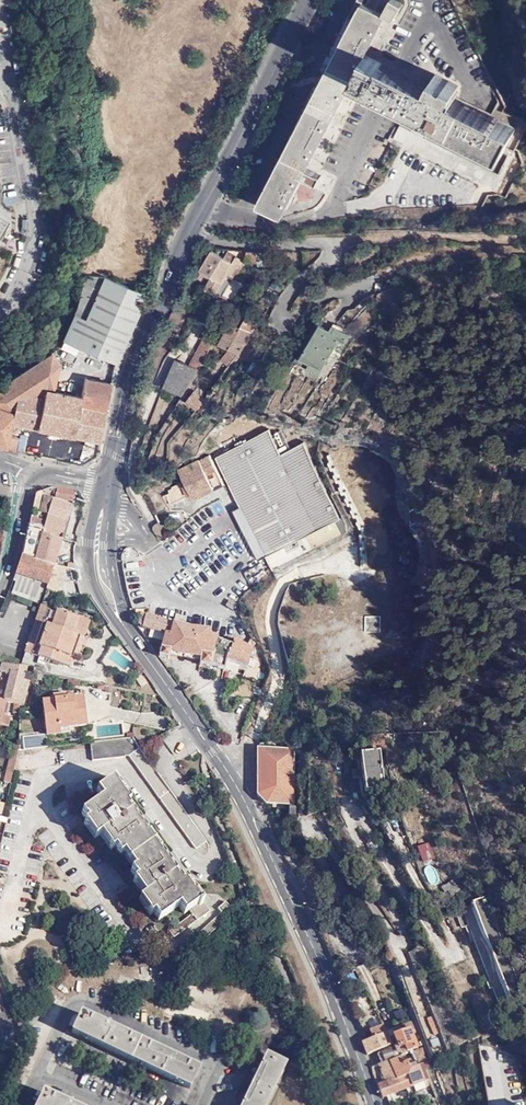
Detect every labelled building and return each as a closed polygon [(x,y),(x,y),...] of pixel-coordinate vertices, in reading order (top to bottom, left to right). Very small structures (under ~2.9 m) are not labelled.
[(280,214),(353,70),(358,60),(383,10),(395,16),(403,0),(356,0),(348,15),(352,17),(258,203),(280,214)] [(353,70),(504,147),(515,125),(498,116),(496,119),(454,98),(457,93),(460,86),(456,84),(458,80),(436,68),(431,79),(428,85),(382,61),(384,58),(364,48),(358,60),(353,70)] [(385,56),(384,58),(382,61),(428,85),(431,79),(385,56)] [(496,119),(498,116),(499,114),(457,93),(454,98),(496,119)] [(498,174),(400,124),(392,139),(490,189),(498,174)] [(236,256),(240,250),(228,249),(223,257),(211,250),(200,271),(210,277),(204,287),(215,293),(227,272),(235,276),(244,260),(236,256)] [(98,292),(105,277),(86,276),(81,295),(88,297),(92,290),(98,292)] [(127,336),(140,307),(146,294),(105,277),(98,292),(92,290),(88,297),(81,295),(79,301),(73,319),(63,338),(116,362),(127,336)] [(221,291),(230,298),(240,286),(232,279),(221,291)] [(379,304),(396,300),(393,289),(377,292),(379,304)] [(257,321),(237,310),(219,344),(240,355),(257,321)] [(307,367),(319,374),(339,341),(345,344),(350,334),(332,324),(329,329),(319,323),(299,358),(309,363),(307,367)] [(175,359),(163,386),(163,387),(183,396),(195,368),(197,368),(210,345),(201,340),(188,364),(175,359)] [(51,351),(13,376),(0,384),(0,446),(6,448),(8,435),(12,421),(18,390),(43,396),(46,387),(54,389),(59,365),(51,351)] [(106,410),(112,382),(85,378),(81,395),(79,404),(106,410)] [(100,442),(106,410),(79,404),(81,395),(54,389),(46,387),(43,396),(18,390),(12,421),(100,442)] [(193,393),(186,400),(197,409),(203,401),(193,393)] [(268,431),(216,457),(234,492),(241,506),(233,510),(258,560),(267,555),(274,569),(347,533),(346,524),(343,517),(339,519),(302,444),(280,455),(268,431)] [(8,435),(6,448),(12,450),(15,450),(18,439),(8,435)] [(23,445),(21,452),(31,454),(33,446),(23,445)] [(206,456),(219,486),(223,484),(209,454),(206,456)] [(171,503),(178,500),(191,494),(193,498),(219,486),(206,456),(179,469),(187,485),(181,487),(179,482),(172,486),(173,487),(169,489),(170,492),(167,494),(171,503)] [(69,492),(58,489),(56,495),(68,498),(69,492)] [(191,494),(178,500),(180,505),(193,498),(191,494)] [(27,525),(39,529),(42,530),(60,537),(69,506),(42,498),(38,513),(46,516),(44,524),(28,519),(27,525)] [(38,530),(27,526),(21,556),(14,576),(44,585),(47,585),(50,574),(58,577),(61,568),(52,566),(57,548),(60,540),(41,534),(42,530),(39,529),(38,530)] [(60,537),(42,530),(41,534),(60,540),(60,537)] [(261,565),(244,569),(247,579),(263,575),(261,565)] [(44,585),(14,576),(13,579),(43,589),(44,585)] [(43,589),(13,579),(12,581),(15,583),(11,595),(37,605),(43,589)] [(71,635),(77,618),(40,605),(24,653),(68,668),(71,659),(68,658),(76,636),(71,635)] [(169,622),(140,613),(139,620),(169,624),(169,622)] [(186,617),(175,615),(173,621),(184,624),(186,617)] [(364,631),(379,631),(379,616),(364,615),(364,631)] [(88,622),(77,618),(71,635),(76,636),(68,658),(71,659),(75,660),(88,622)] [(161,643),(159,657),(160,656),(162,639),(166,640),(169,624),(139,620),(139,625),(141,629),(149,632),(147,639),(161,643)] [(226,660),(246,667),(254,643),(251,640),(247,644),(240,642),(233,639),(232,644),(215,638),(215,636),(214,636),(214,635),(207,634),(207,631),(188,628),(182,627),(182,626),(169,622),(169,624),(166,640),(162,639),(160,656),(159,657),(167,658),(168,654),(200,659),(199,665),(224,668),(226,660)] [(2,662),(0,667),(0,671),(9,673),(2,698),(21,704),(27,681),(21,680),(25,666),(2,662)] [(146,685),(139,677),(134,680),(141,689),(146,685)] [(42,699),(45,735),(69,733),(69,728),(87,726),(83,695),(67,697),(66,693),(53,694),(53,698),(42,699)] [(0,701),(0,726),(7,728),(9,717),(1,715),(5,702),(0,701)] [(23,750),(46,747),(45,735),(21,738),(23,750)] [(386,744),(386,736),(376,736),(369,737),(370,744),(386,744)] [(128,738),(88,743),(90,762),(123,756),(122,755),(126,755),(195,846),(205,839),(128,738)] [(11,775),(13,775),(17,751),(18,745),(12,743),(6,774),(11,775)] [(295,749),(257,748),(257,793),(257,796),(266,804),(294,804),(295,749)] [(365,794),(385,792),(380,753),(360,756),(365,794)] [(9,784),(11,775),(6,774),(5,774),(3,783),(9,784)] [(193,913),(170,930),(174,936),(209,911),(194,891),(192,892),(182,877),(180,878),(158,850),(159,848),(148,832),(145,833),(123,804),(127,801),(116,787),(117,785),(111,779),(94,791),(100,798),(80,813),(85,820),(82,823),(93,838),(98,834),(109,850),(113,848),(118,855),(121,853),(133,867),(129,870),(136,879),(133,881),(144,896),(139,900),(150,914),(153,911),(159,919),(179,905),(185,913),(190,909),(193,913)] [(288,807),(288,815),(296,816),(296,807),(288,807)] [(429,843),(417,848),(424,864),(435,859),(429,843)] [(454,879),(442,887),(446,892),(449,890),(452,895),(461,889),(454,879)] [(486,895),(471,900),(509,1001),(524,995),(486,895)] [(233,909),(225,900),(219,908),(221,911),(185,946),(191,953),(228,918),(226,916),(233,909)] [(509,1001),(471,900),(462,904),(500,1004),(509,1001)] [(0,994),(0,1022),(18,1025),(20,1011),(6,1009),(0,994)] [(394,1013),(398,1022),(409,1017),(405,1008),(394,1013)] [(71,1031),(190,1089),(199,1070),(172,1057),(113,1029),(80,1013),(71,1031)] [(406,1043),(409,1049),(410,1048),(411,1050),(418,1047),(412,1031),(411,1028),(415,1026),(413,1020),(407,1022),(410,1028),(394,1034),(399,1046),(406,1043)] [(0,1022),(0,1040),(0,1043),(0,1049),(13,1051),(16,1044),(18,1025),(0,1022)] [(385,1027),(384,1023),(370,1029),(373,1037),(363,1041),(367,1050),(390,1040),(384,1027),(385,1027)] [(390,1040),(367,1050),(368,1053),(393,1042),(385,1027),(384,1027),(390,1040)] [(433,1050),(441,1047),(437,1038),(430,1040),(433,1050)] [(377,1053),(380,1060),(385,1058),(396,1054),(393,1046),(377,1053)] [(414,1052),(418,1062),(427,1059),(423,1048),(414,1052)] [(268,1054),(254,1082),(243,1104),(267,1104),(287,1063),(268,1054)] [(400,1062),(397,1056),(390,1059),(386,1061),(390,1072),(375,1079),(383,1098),(390,1094),(414,1084),(417,1091),(427,1086),(424,1079),(429,1078),(423,1063),(417,1065),(414,1057),(400,1062)] [(386,1061),(381,1063),(372,1066),(372,1072),(375,1079),(390,1072),(386,1061)] [(43,1092),(37,1104),(71,1104),(43,1092)]
